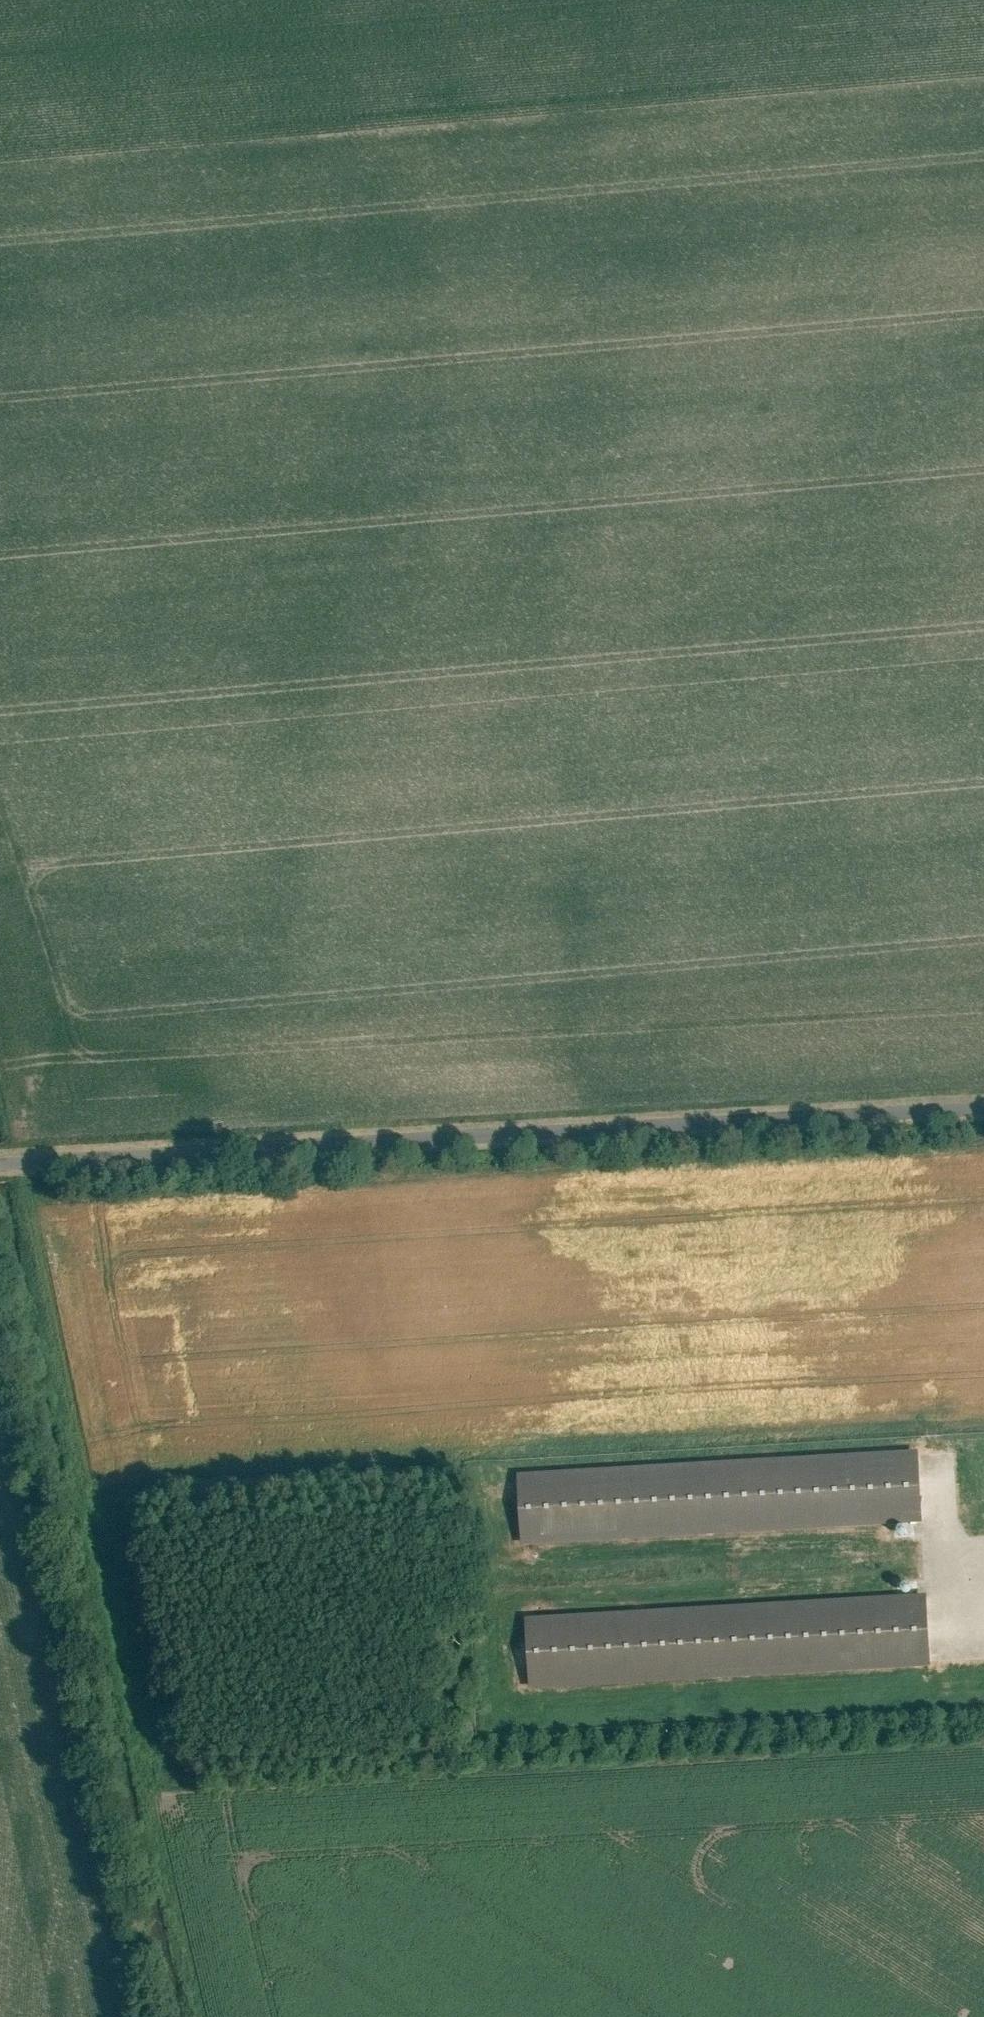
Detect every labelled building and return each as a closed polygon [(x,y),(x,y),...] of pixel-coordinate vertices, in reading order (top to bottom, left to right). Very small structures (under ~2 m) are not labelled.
[(919,1450),(517,1474),(521,1546),(924,1523),(919,1450)] [(898,1530),(898,1534),(901,1538),(906,1537),(909,1534),(909,1529),(906,1526),(901,1526),(898,1530)] [(901,1586),(901,1590),(905,1594),(910,1593),(913,1590),(913,1585),(909,1582),(904,1582),(901,1586)] [(924,1595),(522,1618),(527,1691),(929,1667),(924,1595)]
